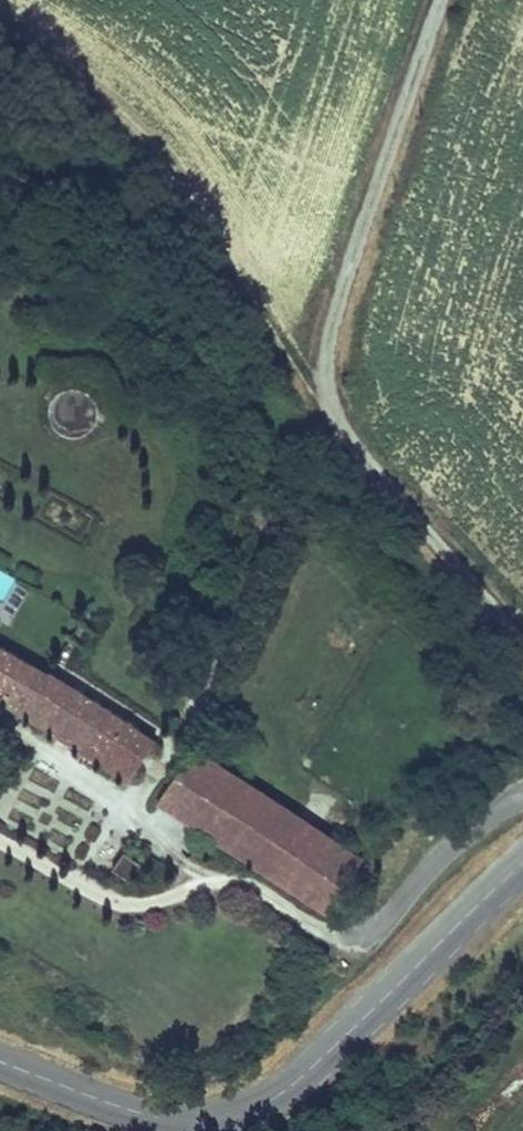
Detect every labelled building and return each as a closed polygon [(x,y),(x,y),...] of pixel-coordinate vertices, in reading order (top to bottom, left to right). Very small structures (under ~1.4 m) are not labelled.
[(58,392),(50,428),(86,436),(94,400),(58,392)] [(128,784),(157,741),(51,672),(49,673),(0,645),(0,703),(128,784)] [(243,860),(281,802),(194,746),(156,803),(243,860)] [(281,802),(243,860),(326,914),(364,856),(281,802)]
